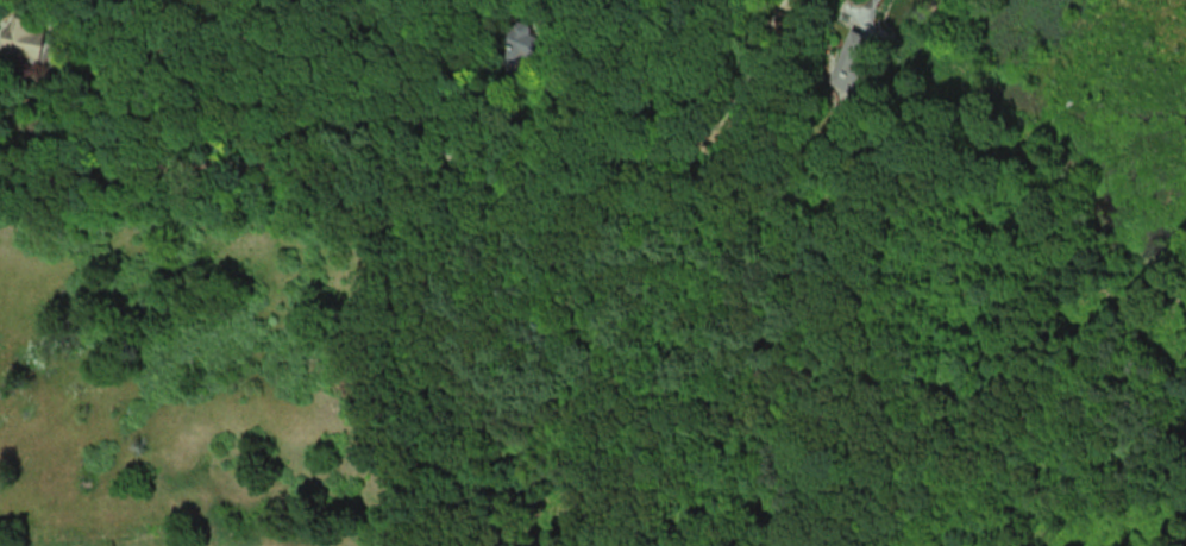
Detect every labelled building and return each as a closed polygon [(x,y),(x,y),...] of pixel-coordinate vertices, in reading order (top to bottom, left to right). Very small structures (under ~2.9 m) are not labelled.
[(6,15),(3,55),(45,58),(47,30),(32,29),(33,17),(6,15)] [(828,82),(862,95),(874,66),(860,60),(869,36),(849,28),(828,82)]
